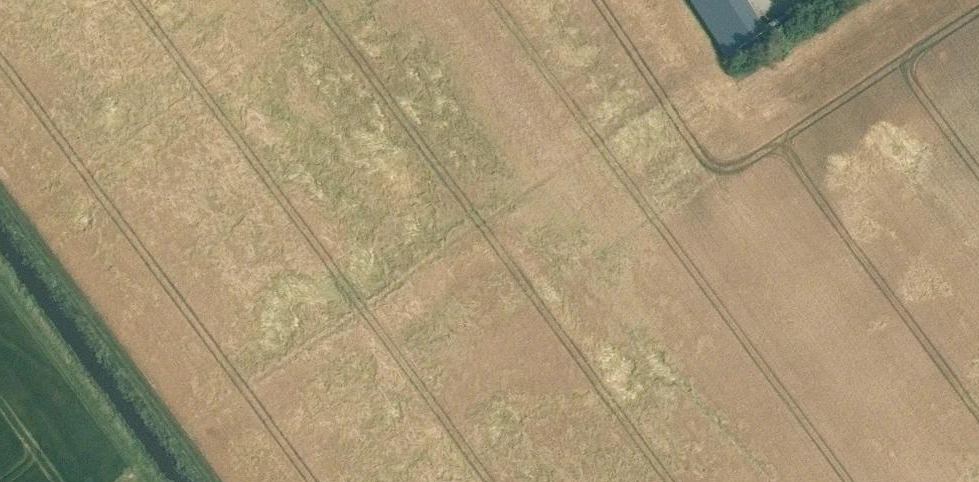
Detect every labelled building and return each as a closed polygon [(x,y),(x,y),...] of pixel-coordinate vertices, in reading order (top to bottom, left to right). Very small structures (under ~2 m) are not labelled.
[(729,55),(766,30),(746,0),(692,0),(729,55)]
